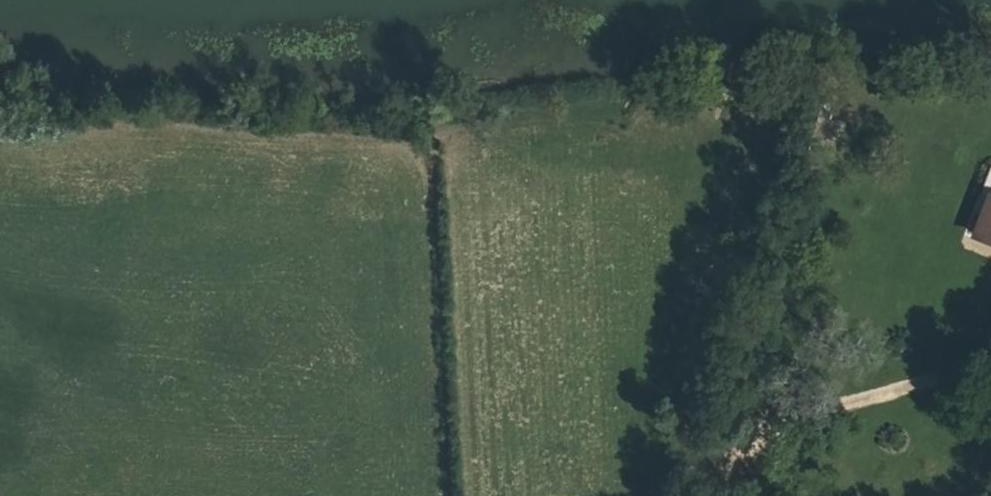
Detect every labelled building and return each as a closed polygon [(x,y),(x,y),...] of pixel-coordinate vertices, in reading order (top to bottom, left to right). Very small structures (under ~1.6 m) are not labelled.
[(982,234),(990,237),(990,209),(982,234)]
